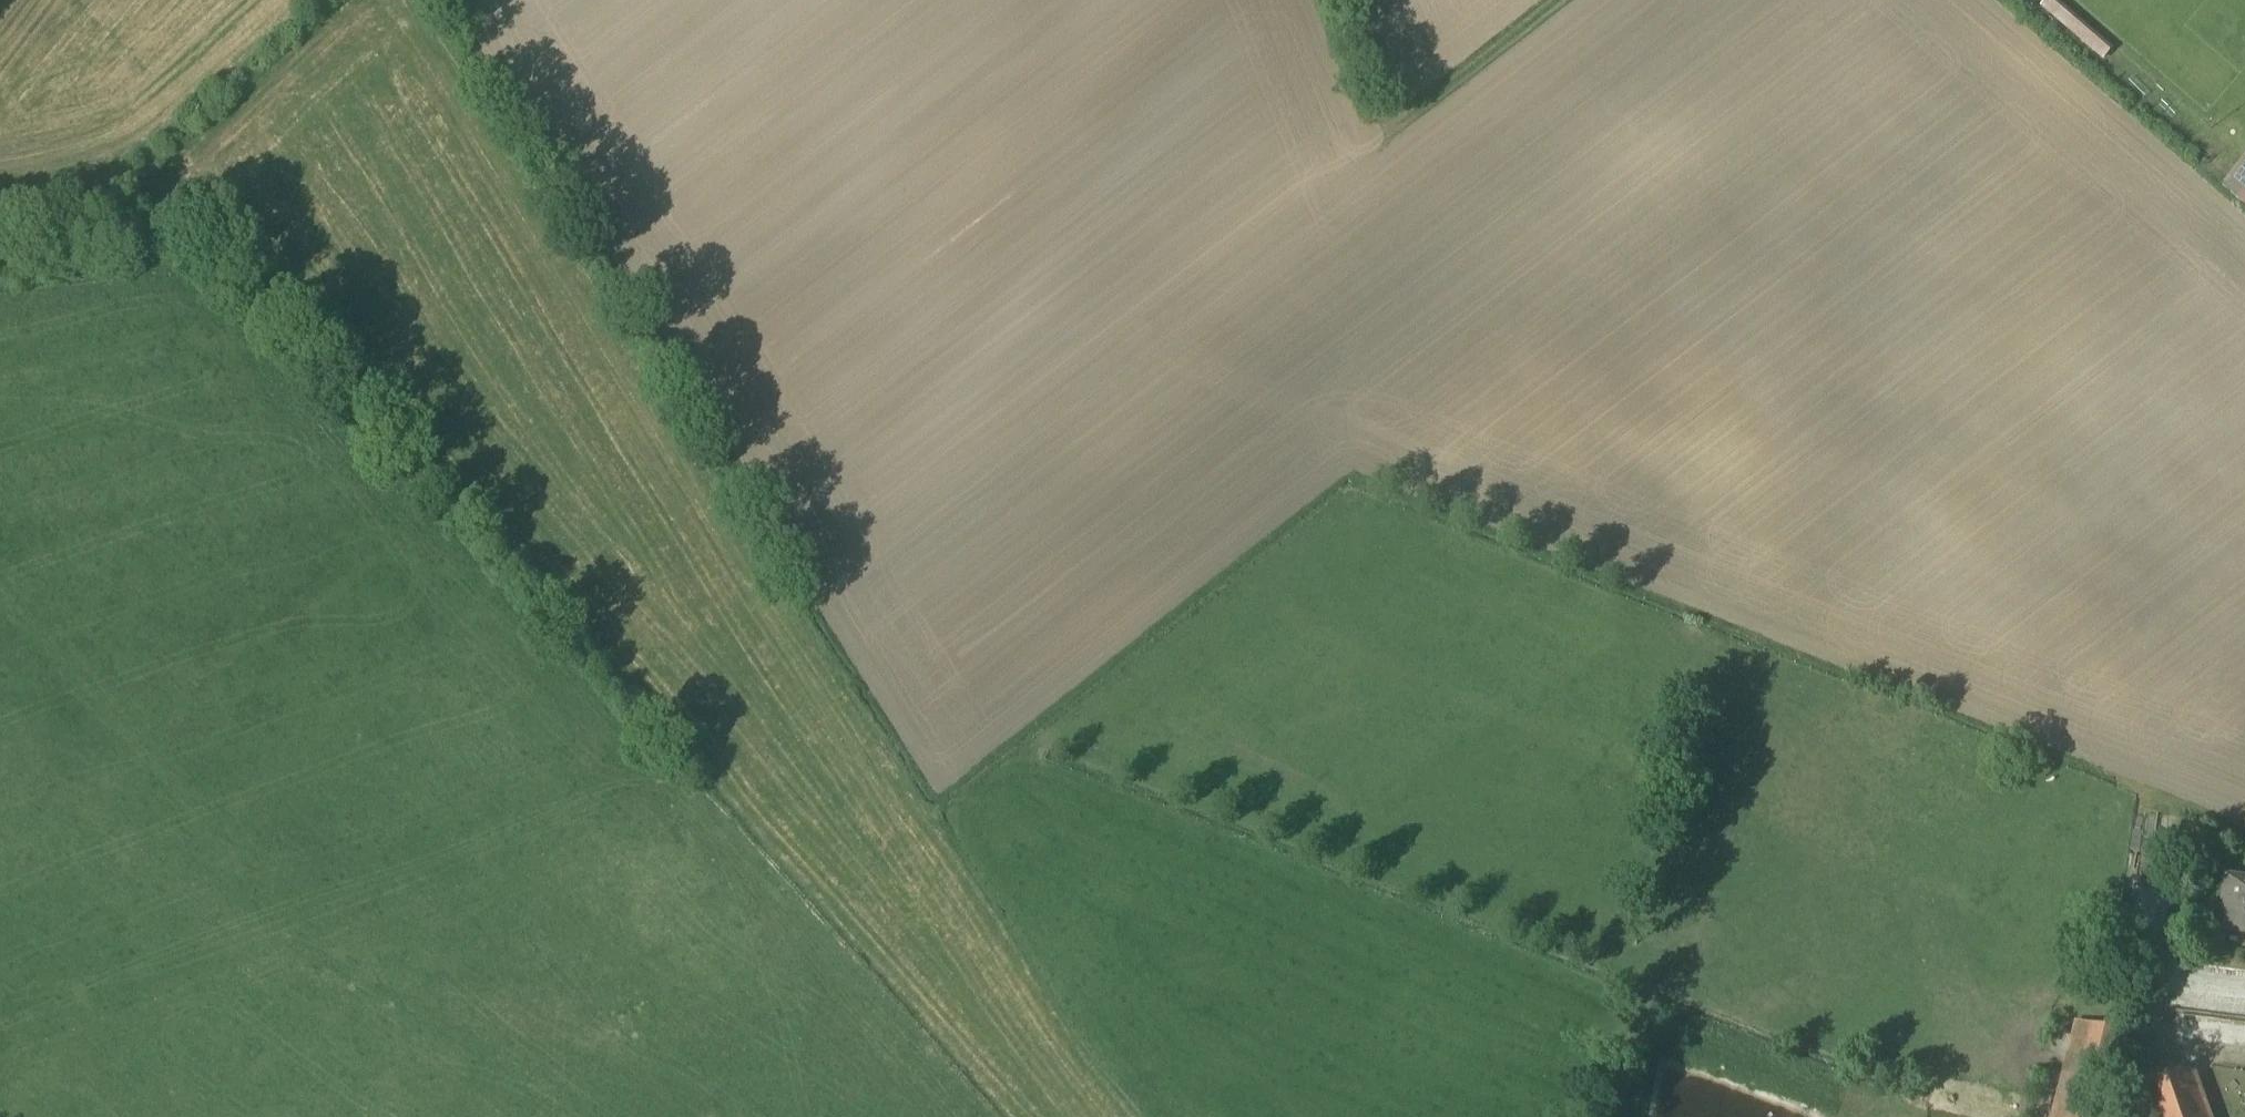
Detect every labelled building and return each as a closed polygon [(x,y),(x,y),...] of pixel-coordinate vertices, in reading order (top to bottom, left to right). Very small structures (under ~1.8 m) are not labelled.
[(2100,44),(2051,0),(2044,0),(2034,11),(2088,58),(2100,44)] [(2233,180),(2244,190),(2244,166),(2233,180)] [(2154,863),(2155,815),(2135,815),(2135,863),(2154,863)] [(2228,881),(2224,909),(2230,910),(2227,930),(2222,929),(2221,931),(2244,934),(2244,883),(2228,881)] [(2065,1074),(2064,1074),(2054,1116),(2105,1116),(2125,1035),(2077,1023),(2065,1074)] [(2195,1074),(2142,1093),(2150,1116),(2210,1116),(2195,1074)]
